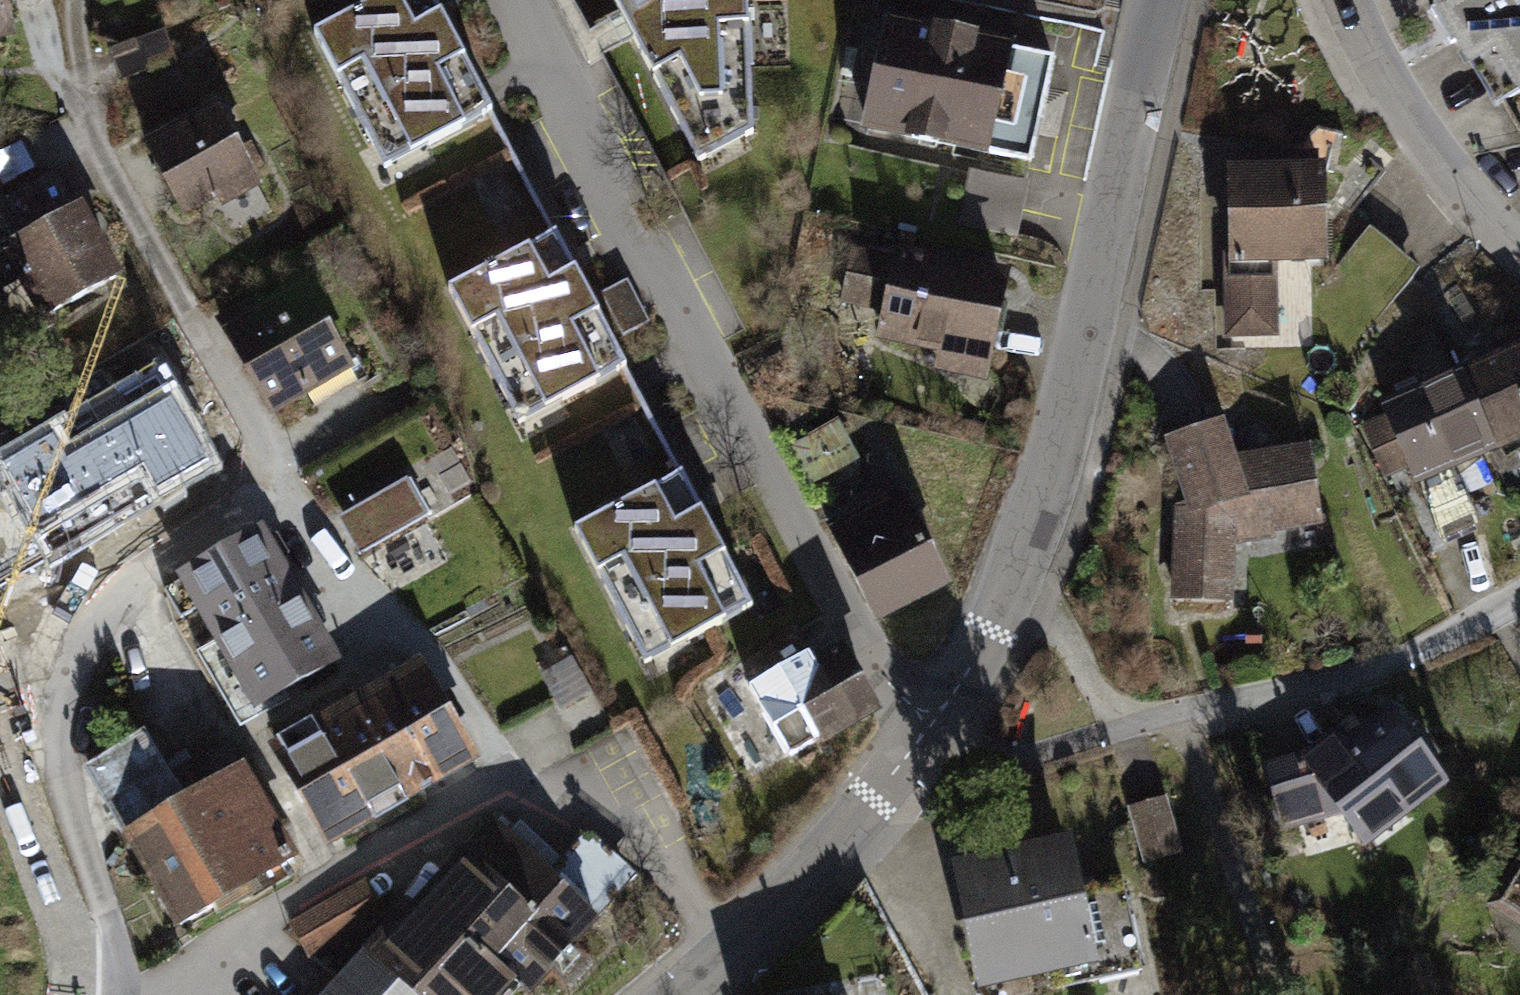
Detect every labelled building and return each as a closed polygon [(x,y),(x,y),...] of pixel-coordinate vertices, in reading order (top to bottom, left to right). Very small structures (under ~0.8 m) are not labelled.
[(19,41),(8,0),(0,0),(0,46),(19,41)] [(334,51),(406,186),(515,128),(446,0),(430,0),(334,51)] [(746,0),(612,0),(677,122),(751,120),(746,0)] [(1436,0),(1430,4),(1451,39),(1457,36),(1498,101),(1519,87),(1519,0),(1436,0)] [(1061,61),(894,23),(879,92),(870,128),(1037,166),(1061,61)] [(223,118),(148,154),(187,236),(262,200),(223,118)] [(61,173),(6,202),(26,239),(81,210),(61,173)] [(1335,177),(1224,179),(1228,347),(1289,346),(1287,286),(1338,285),(1335,177)] [(56,332),(127,290),(83,216),(12,258),(56,332)] [(1014,286),(857,248),(842,310),(889,322),(884,343),(994,369),(1014,286)] [(579,254),(470,313),(546,452),(654,394),(579,254)] [(323,313),(239,355),(276,427),(360,384),(323,313)] [(1487,448),(1519,430),(1519,335),(1519,334),(1451,363),(1487,448)] [(1451,363),(1367,401),(1403,486),(1487,448),(1451,363)] [(239,495),(173,371),(105,407),(122,439),(34,486),(72,558),(151,516),(162,537),(239,495)] [(1211,412),(1155,431),(1172,499),(1164,598),(1221,599),(1224,536),(1314,518),(1302,438),(1244,446),(1237,491),(1211,412)] [(954,599),(907,489),(828,522),(875,632),(954,599)] [(397,499),(344,526),(365,566),(418,539),(397,499)] [(711,504),(602,560),(671,693),(780,637),(711,504)] [(253,732),(345,681),(271,548),(178,599),(253,732)] [(830,659),(767,690),(807,771),(884,732),(855,674),(841,681),(830,659)] [(425,675),(320,733),(372,828),(477,770),(425,675)] [(1437,781),(1377,707),(1349,728),(1342,718),(1289,753),(1253,764),(1275,826),(1329,814),(1349,847),(1437,781)] [(302,887),(247,790),(142,849),(197,947),(302,887)] [(320,994),(512,994),(519,988),(524,994),(525,994),(599,918),(491,817),(320,994)] [(1476,902),(1519,930),(1519,837),(1476,902)] [(1054,841),(949,859),(968,973),(1074,955),(1054,841)]
